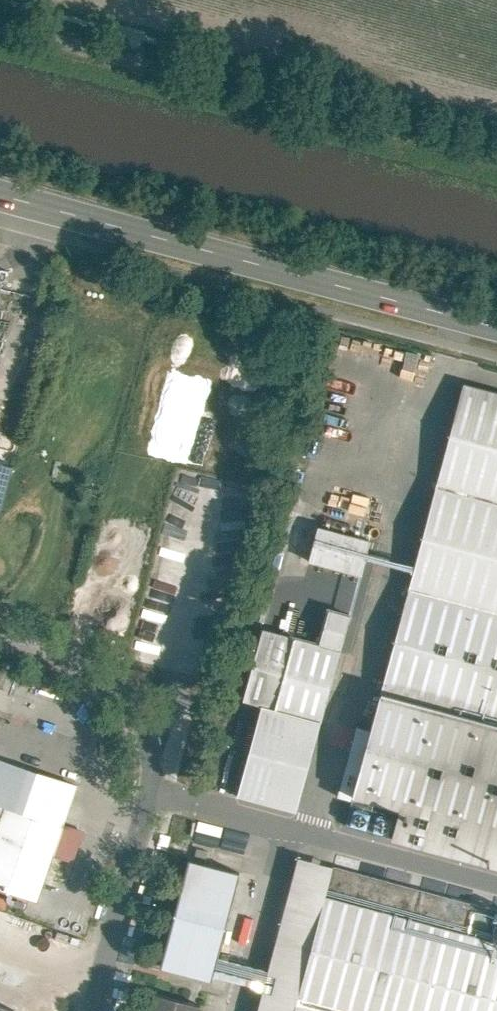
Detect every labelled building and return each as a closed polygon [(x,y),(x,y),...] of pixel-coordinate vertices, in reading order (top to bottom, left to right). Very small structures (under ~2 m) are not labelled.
[(466,381),(345,824),(496,865),(496,389),(466,381)] [(0,459),(0,497),(9,462),(0,459)] [(304,523),(295,558),(356,575),(362,553),(356,551),(359,537),(304,523)] [(219,792),(283,810),(339,613),(314,606),(304,641),(246,625),(225,697),(245,703),(219,792)] [(33,900),(50,851),(61,821),(74,783),(0,757),(0,889),(33,900)] [(50,851),(72,858),(83,828),(61,821),(50,851)] [(166,855),(138,964),(192,977),(220,868),(166,855)] [(258,1010),(294,1010),(334,866),(300,857),(258,1010)] [(334,866),(294,1010),(496,1010),(496,910),(334,866)] [(201,1005),(154,993),(149,1010),(199,1010),(201,1005)]
